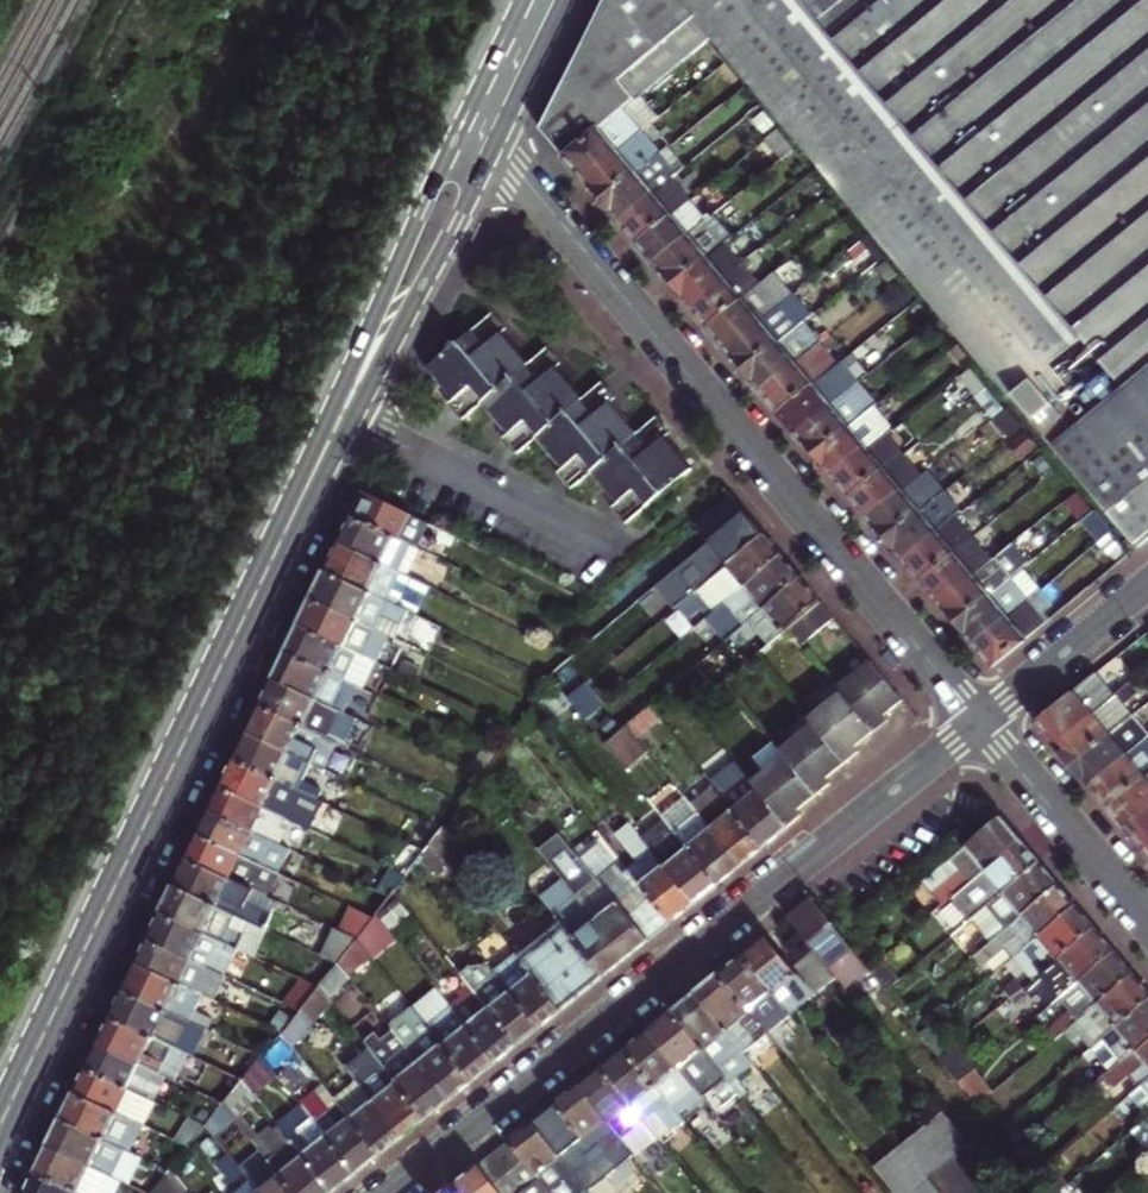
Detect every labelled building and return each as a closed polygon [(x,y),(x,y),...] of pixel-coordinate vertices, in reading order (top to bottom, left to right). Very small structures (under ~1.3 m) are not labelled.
[(710,38),(714,35),(1142,546),(1147,541),(1147,0),(609,0),(595,27),(587,45),(549,130),(570,156),(630,106),(710,38)] [(579,168),(577,171),(581,175),(585,180),(648,128),(630,106),(570,156),(569,157),(579,168)] [(591,187),(593,185),(606,199),(665,149),(648,128),(585,180),(588,183),(591,187)] [(665,149),(606,199),(616,211),(613,214),(616,217),(621,223),(674,178),(693,163),(675,141),(665,149)] [(674,178),(621,223),(624,228),(627,230),(630,228),(641,241),(692,199),(674,178)] [(692,199),(641,241),(651,254),(649,256),(652,260),(655,264),(719,212),(702,191),(692,199)] [(719,212),(655,264),(659,269),(663,273),(666,271),(677,285),(729,242),(738,235),(719,212)] [(889,252),(871,230),(848,249),(866,271),(889,252)] [(729,242),(677,285),(686,295),(682,296),(687,302),(691,307),(746,263),(729,242)] [(746,263),(691,307),(693,310),(697,313),(700,310),(712,326),(763,284),(746,263)] [(723,339),(720,341),(723,344),(727,350),(792,296),(775,275),(763,284),(712,326),(723,339)] [(942,315),(923,293),(906,307),(925,329),(942,315)] [(792,296),(727,350),(731,354),(734,357),(736,355),(747,369),(810,317),(792,296)] [(499,316),(494,321),(507,336),(512,332),(499,316)] [(829,340),(810,317),(747,369),(757,381),(755,383),(758,387),(763,393),(829,340)] [(470,420),(488,406),(501,422),(512,436),(526,453),(528,456),(543,442),(555,457),(560,464),(567,472),(580,488),(596,475),(609,489),(622,505),(636,522),(696,470),(681,452),(672,440),(658,422),(640,437),(637,434),(627,422),(620,413),(614,405),(601,389),(586,401),(583,397),(573,385),(566,376),(562,371),(548,354),(533,367),(531,366),(520,352),(512,342),(507,336),(494,321),(432,373),(445,389),(457,404),(470,420)] [(966,366),(977,357),(960,336),(950,345),(966,366)] [(769,401),(772,398),(782,410),(843,359),(844,358),(829,340),(763,393),(767,397),(769,401)] [(554,350),(548,354),(562,371),(567,366),(554,350)] [(793,423),(790,425),(794,429),(798,434),(861,382),(843,359),(782,410),(793,423)] [(861,382),(798,434),(802,439),(806,444),(808,442),(818,454),(854,424),(879,404),(861,382)] [(606,385),(601,389),(614,405),(619,401),(606,385)] [(1030,420),(1012,398),(997,410),(1016,432),(1030,420)] [(465,425),(470,420),(457,404),(451,408),(459,417),(465,425)] [(879,404),(854,424),(818,454),(828,465),(825,467),(829,471),(832,475),(871,444),(886,432),(895,424),(879,404)] [(663,419),(658,422),(672,440),(676,436),(669,427),(663,419)] [(1042,441),(1030,427),(1014,441),(1025,454),(1042,441)] [(886,432),(871,444),(832,475),(836,480),(840,485),(843,482),(852,493),(888,465),(904,452),(886,432)] [(520,458),(526,453),(512,436),(505,440),(513,450),(520,458)] [(863,507),(860,509),(863,512),(866,516),(904,485),(920,472),(904,452),(888,465),(852,493),(863,507)] [(875,526),(878,524),(888,536),(923,507),(947,488),(928,466),(920,472),(904,485),(866,516),(870,521),(875,526)] [(574,493),(580,488),(567,472),(561,477),(567,485),(574,493)] [(947,488),(923,507),(888,536),(900,552),(898,554),(900,556),(903,561),(942,530),(957,516),(965,510),(947,488)] [(357,504),(352,515),(413,544),(421,529),(434,535),(438,526),(365,490),(360,497),(357,504)] [(734,495),(699,524),(714,542),(749,513),(741,503),(734,495)] [(631,526),(636,522),(622,505),(617,509),(624,517),(631,526)] [(1109,534),(1119,526),(1101,505),(1091,514),(1109,534)] [(714,542),(661,586),(678,608),(687,600),(767,534),(757,523),(749,513),(714,542)] [(346,527),(340,540),(401,569),(410,551),(416,554),(417,555),(421,548),(413,544),(352,515),(346,527)] [(912,571),(915,569),(925,581),(961,552),(977,539),(957,516),(942,530),(903,561),(908,567),(912,571)] [(767,534),(687,600),(696,611),(703,605),(712,616),(734,597),(784,555),(776,546),(767,534)] [(935,593),(932,595),(935,599),(939,603),(977,571),(993,558),(977,539),(961,552),(925,581),(935,593)] [(430,583),(407,572),(401,569),(340,540),(333,556),(326,569),(400,604),(411,610),(416,612),(430,583)] [(993,558),(977,571),(939,603),(942,608),(946,613),(949,610),(958,621),(994,592),(1010,579),(1033,560),(1017,540),(993,558)] [(416,554),(410,551),(401,569),(407,572),(416,554)] [(794,567),(784,555),(734,597),(712,616),(731,639),(735,635),(745,627),(749,624),(803,578),(797,572),(794,567)] [(400,604),(326,569),(319,584),(313,596),(387,632),(398,637),(411,610),(400,604)] [(745,627),(763,650),(795,623),(823,601),(813,589),(803,578),(749,624),(745,627)] [(970,634),(966,636),(969,640),(973,644),(1027,601),(1010,579),(994,592),(958,621),(970,634)] [(374,659),(387,632),(313,596),(306,612),(300,623),(360,652),(374,659)] [(823,601),(795,623),(808,639),(836,617),(823,601)] [(1045,624),(1027,601),(973,644),(978,651),(982,656),(985,652),(995,664),(1045,624)] [(300,623),(295,633),(288,648),(354,681),(361,685),(365,678),(351,670),(360,652),(300,623)] [(731,639),(699,665),(717,688),(726,681),(733,676),(721,661),(743,644),(735,635),(731,639)] [(350,688),(354,681),(288,648),(282,661),(274,677),(320,699),(335,707),(346,686),(350,688)] [(883,709),(902,694),(868,654),(839,678),(843,683),(876,724),(882,719),(888,714),(883,709)] [(424,670),(407,662),(402,672),(418,681),(424,670)] [(1118,694),(1098,670),(1040,719),(1050,731),(1060,742),(1118,694)] [(316,708),(320,699),(274,677),(268,691),(262,703),(328,735),(330,737),(338,719),(316,708)] [(558,683),(540,705),(548,716),(554,723),(579,702),(574,695),(558,683)] [(843,683),(808,711),(813,717),(847,758),(854,753),(861,746),(856,740),(876,724),(843,683)] [(1132,683),(1118,694),(1060,742),(1065,749),(1062,752),(1068,759),(1074,766),(1135,715),(1127,705),(1141,693),(1132,683)] [(328,735),(262,703),(254,718),(249,730),(316,762),(328,735)] [(1089,778),(1094,785),(1147,740),(1147,729),(1135,715),(1074,766),(1081,774),(1086,780),(1089,778)] [(813,717),(778,744),(782,749),(817,792),(824,785),(830,781),(826,776),(847,758),(813,717)] [(631,722),(609,741),(629,767),(652,749),(631,722)] [(316,762),(249,730),(242,745),(236,758),(303,790),(316,762)] [(1094,785),(1103,796),(1113,807),(1147,777),(1147,740),(1094,785)] [(817,792),(782,749),(749,776),(789,826),(796,820),(802,815),(797,808),(817,792)] [(297,802),(303,790),(236,758),(229,772),(223,783),(266,803),(284,811),(289,814),(315,827),(321,814),(297,802)] [(776,836),(789,826),(749,776),(737,761),(713,780),(765,845),(776,836)] [(1113,807),(1121,816),(1130,826),(1147,811),(1147,777),(1113,807)] [(691,797),(714,826),(711,827),(727,847),(731,844),(745,861),(754,853),(765,845),(713,780),(691,797)] [(266,803),(223,783),(217,796),(212,806),(255,827),(266,803)] [(711,827),(714,826),(691,797),(687,793),(664,812),(667,816),(718,882),(730,873),(745,861),(731,844),(727,847),(711,827)] [(255,827),(212,806),(206,819),(201,831),(266,861),(283,869),(289,857),(273,849),(279,839),(255,827)] [(285,821),(289,814),(284,811),(280,819),(285,821)] [(1136,840),(1138,842),(1146,851),(1147,849),(1147,811),(1130,826),(1135,833),(1132,835),(1136,840)] [(707,891),(718,882),(667,816),(644,834),(696,900),(707,891)] [(945,902),(955,894),(1022,839),(1014,829),(1004,817),(944,866),(926,880),(945,902)] [(447,825),(434,819),(416,843),(427,849),(432,843),(447,825)] [(619,830),(642,858),(630,866),(672,918),(683,910),(696,900),(644,834),(632,820),(619,830)] [(432,843),(493,919),(508,906),(512,904),(487,873),(489,871),(450,821),(447,825),(432,843)] [(566,877),(627,955),(638,946),(649,937),(601,876),(599,878),(561,830),(541,847),(566,877)] [(262,869),(266,861),(201,831),(198,837),(193,846),(189,855),(257,888),(271,894),(276,884),(254,872),(257,867),(262,869)] [(955,894),(975,918),(1043,863),(1034,852),(1022,839),(955,894)] [(427,849),(416,843),(399,866),(410,871),(414,866),(427,849)] [(250,902),(257,888),(189,855),(182,868),(176,882),(244,915),(268,926),(274,912),(250,902)] [(618,862),(601,876),(649,937),(660,928),(672,918),(630,866),(626,870),(618,862)] [(1053,875),(1043,863),(975,918),(967,925),(974,933),(993,918),(990,914),(995,910),(1004,921),(980,941),(985,947),(989,943),(1012,925),(1026,913),(1061,884),(1053,875)] [(397,888),(405,900),(427,882),(414,866),(410,871),(397,888)] [(543,895),(567,925),(604,972),(615,964),(627,955),(566,877),(543,895)] [(244,915),(176,882),(169,896),(162,910),(230,942),(241,947),(247,935),(236,929),(244,915)] [(1071,896),(1061,884),(1026,913),(1034,924),(1024,933),(1032,944),(1079,905),(1071,896)] [(364,907),(377,913),(378,911),(392,894),(375,885),(364,907)] [(804,905),(793,914),(819,947),(833,964),(856,947),(851,941),(843,931),(816,896),(804,905)] [(364,907),(358,904),(345,929),(359,935),(377,913),(364,907)] [(1032,944),(1028,947),(1046,970),(1097,927),(1088,916),(1079,905),(1032,944)] [(230,942),(162,910),(155,924),(150,937),(228,974),(234,963),(223,957),(230,942)] [(377,913),(359,935),(374,955),(399,936),(378,911),(377,913)] [(541,946),(578,994),(590,984),(604,972),(567,925),(541,946)] [(1017,930),(1012,925),(989,943),(996,953),(1014,939),(1011,935),(1017,930)] [(345,929),(338,926),(324,953),(339,961),(341,959),(359,935),(345,929)] [(1108,940),(1097,927),(1046,970),(1037,978),(1029,984),(1036,992),(1050,981),(1052,984),(1058,979),(1063,985),(1058,989),(1063,996),(1082,980),(1117,951),(1108,940)] [(801,1006),(816,994),(794,966),(768,934),(755,944),(743,954),(775,994),(786,986),(801,1006)] [(374,955),(359,935),(341,959),(350,970),(353,974),(376,957),(374,955)] [(232,976),(228,974),(150,937),(144,949),(138,961),(183,982),(199,989),(207,993),(221,1000),(232,976)] [(471,965),(462,971),(481,995),(486,1002),(490,1007),(518,1042),(529,1033),(540,1024),(498,972),(472,940),(465,946),(480,965),(475,970),(471,965)] [(541,946),(525,960),(562,1007),(570,1000),(578,994),(541,946)] [(819,947),(794,966),(816,994),(842,975),(833,964),(819,947)] [(1128,964),(1117,951),(1082,980),(1063,996),(1062,997),(1070,1010),(1049,1027),(1058,1039),(1067,1032),(1080,1021),(1100,1004),(1137,974),(1128,964)] [(520,954),(498,972),(540,1024),(551,1016),(562,1007),(525,960),(520,954)] [(720,972),(753,1013),(762,1025),(785,1006),(775,994),(743,954),(731,963),(720,972)] [(333,968),(341,978),(350,970),(341,959),(339,961),(333,968)] [(888,959),(874,970),(888,988),(902,977),(888,959)] [(183,982),(138,961),(131,975),(125,987),(170,1008),(190,1018),(193,1020),(208,1026),(213,1016),(194,1007),(202,991),(183,982)] [(1003,1006),(1029,984),(1037,978),(1030,969),(996,996),(1003,1006)] [(753,1045),(769,1033),(762,1025),(753,1013),(720,972),(710,981),(697,991),(749,1055),(757,1049),(753,1045)] [(1098,1043),(1119,1025),(1147,1002),(1147,988),(1146,986),(1137,974),(1100,1004),(1106,1010),(1091,1021),(1098,1031),(1092,1036),(1098,1043)] [(320,984),(306,977),(288,1002),(301,1008),(302,1007),(320,984)] [(472,1079),(483,1071),(496,1060),(468,1024),(438,986),(413,1005),(443,1043),(472,1079)] [(190,1018),(170,1008),(125,987),(119,1000),(112,1014),(182,1047),(187,1037),(179,1033),(183,1026),(189,1029),(193,1020),(190,1018)] [(732,1080),(754,1062),(749,1055),(697,991),(686,1000),(675,1008),(732,1080)] [(472,1002),(478,1008),(486,1002),(481,995),(472,1002)] [(419,1061),(434,1081),(439,1077),(452,1095),(462,1087),(472,1079),(443,1043),(413,1005),(411,1002),(390,1020),(395,1027),(421,1060),(419,1061)] [(1119,1025),(1127,1035),(1114,1045),(1119,1051),(1114,1055),(1122,1065),(1147,1043),(1147,1002),(1119,1025)] [(1106,1010),(1100,1004),(1080,1021),(1087,1029),(1092,1036),(1098,1031),(1091,1021),(1106,1010)] [(490,1007),(468,1024),(496,1060),(507,1051),(518,1042),(490,1007)] [(733,1104),(745,1096),(732,1080),(675,1008),(663,1017),(651,1027),(683,1068),(692,1061),(713,1088),(718,1084),(733,1104)] [(197,1054),(182,1047),(112,1014),(105,1028),(99,1041),(142,1061),(174,1077),(184,1057),(193,1061),(197,1054)] [(1087,1029),(1080,1021),(1067,1032),(1074,1040),(1087,1029)] [(924,1032),(942,1056),(954,1046),(934,1023),(924,1032)] [(376,1030),(367,1038),(398,1078),(427,1116),(439,1106),(452,1095),(439,1077),(434,1081),(419,1061),(421,1060),(395,1027),(381,1037),(376,1030)] [(639,1037),(628,1046),(674,1105),(698,1086),(683,1068),(651,1027),(639,1037)] [(99,1041),(96,1047),(93,1053),(88,1065),(130,1084),(142,1061),(99,1041)] [(1122,1065),(1109,1074),(1119,1086),(1133,1075),(1141,1084),(1147,1078),(1147,1043),(1122,1065)] [(616,1055),(605,1065),(658,1130),(667,1123),(672,1129),(685,1118),(681,1114),(674,1105),(628,1046),(616,1055)] [(281,1075),(264,1053),(246,1077),(258,1092),(281,1075)] [(226,1100),(245,1077),(212,1061),(198,1088),(225,1101),(226,1100)] [(130,1084),(88,1065),(82,1076),(76,1088),(118,1109),(130,1084)] [(645,1150),(663,1137),(658,1130),(605,1065),(593,1074),(581,1084),(626,1140),(633,1135),(645,1150)] [(977,1066),(961,1079),(980,1103),(996,1090),(977,1066)] [(360,1080),(403,1135),(415,1125),(427,1116),(398,1078),(386,1088),(371,1071),(360,1080)] [(245,1077),(226,1100),(238,1114),(261,1096),(258,1092),(246,1077),(245,1077)] [(1147,1114),(1147,1078),(1141,1084),(1130,1093),(1147,1114)] [(381,1153),(393,1143),(403,1135),(360,1080),(349,1089),(362,1106),(351,1116),(381,1153)] [(157,1088),(149,1084),(145,1092),(153,1096),(157,1088)] [(630,1160),(637,1154),(626,1140),(581,1084),(571,1092),(558,1102),(610,1167),(626,1155),(630,1160)] [(698,1086),(674,1105),(681,1114),(705,1095),(698,1086)] [(118,1109),(76,1088),(70,1101),(63,1114),(110,1136),(122,1142),(131,1123),(141,1128),(144,1121),(118,1109)] [(283,1124),(335,1189),(345,1181),(357,1171),(328,1134),(318,1122),(313,1116),(306,1106),(283,1124)] [(874,1164),(898,1192),(943,1192),(938,1186),(928,1174),(943,1161),(947,1159),(960,1149),(972,1138),(947,1106),(934,1116),(922,1126),(918,1129),(897,1146),(874,1164)] [(110,1136),(63,1114),(57,1128),(50,1142),(94,1163),(97,1163),(110,1136)] [(1133,1127),(1147,1145),(1147,1115),(1133,1127)] [(328,1134),(357,1171),(369,1162),(381,1153),(351,1116),(328,1134)] [(242,1120),(221,1137),(237,1157),(258,1140),(242,1120)] [(554,1192),(580,1192),(587,1187),(534,1121),(524,1129),(512,1139),(554,1192)] [(300,1192),(330,1192),(335,1189),(283,1124),(273,1132),(277,1137),(264,1147),(283,1172),(300,1192)] [(512,1139),(495,1152),(480,1165),(504,1192),(554,1192),(512,1139)] [(94,1163),(50,1142),(43,1156),(37,1169),(80,1189),(94,1163)] [(128,1153),(132,1147),(122,1142),(119,1149),(128,1153)] [(218,1163),(235,1183),(246,1174),(230,1154),(218,1163)] [(1048,1160),(1035,1172),(1052,1192),(1054,1192),(1066,1183),(1048,1160)] [(153,1190),(151,1192),(152,1192),(187,1192),(192,1189),(174,1165),(173,1166),(164,1176),(153,1190)] [(455,1185),(462,1192),(504,1192),(480,1165),(469,1174),(455,1185)] [(80,1189),(37,1169),(31,1181),(25,1192),(78,1192),(80,1189)] [(262,1189),(265,1192),(300,1192),(283,1172),(262,1189)] [(253,1177),(234,1192),(257,1192),(262,1189),(253,1177)] [(444,1192),(462,1192),(455,1185),(445,1192),(444,1192)]
